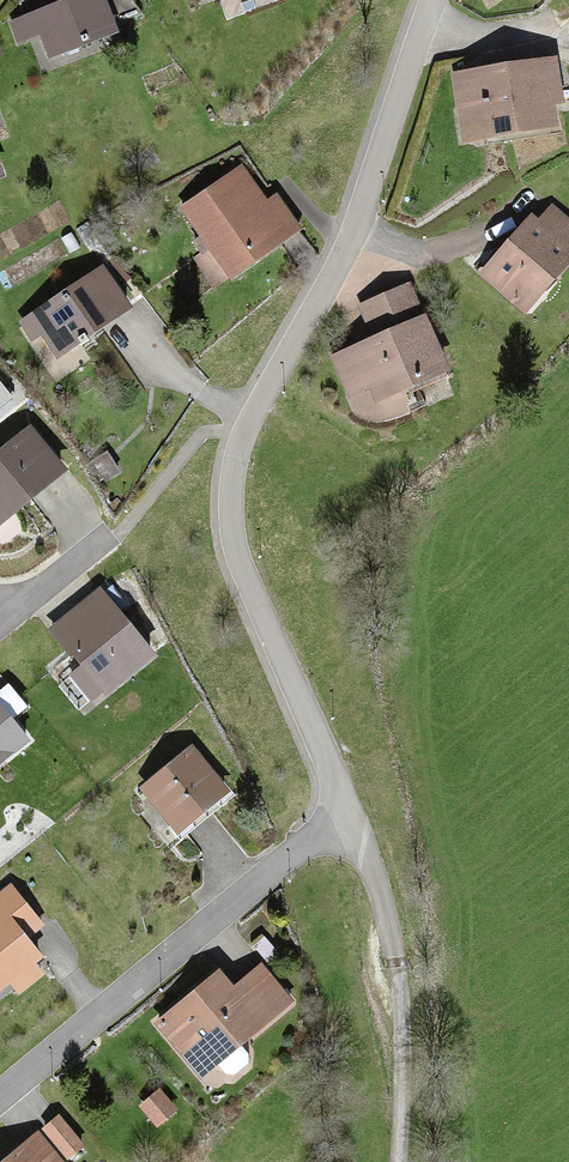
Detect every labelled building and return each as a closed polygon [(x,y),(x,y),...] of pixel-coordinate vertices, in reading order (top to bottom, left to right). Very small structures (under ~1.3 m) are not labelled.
[(21,20),(29,41),(41,36),(50,59),(118,32),(106,0),(71,0),(21,20)] [(488,9),(504,0),(483,0),(488,9)] [(558,57),(451,73),(461,139),(559,124),(556,103),(565,102),(558,57)] [(249,170),(183,214),(225,277),(291,233),(249,170)] [(480,275),(523,312),(568,260),(568,227),(541,203),(480,275)] [(108,268),(21,323),(35,344),(46,337),(56,353),(131,305),(108,268)] [(372,339),(331,357),(354,411),(448,371),(411,286),(359,308),(372,339)] [(0,390),(0,546),(7,554),(96,481),(11,381),(0,390)] [(158,655),(100,586),(46,629),(83,666),(59,686),(86,713),(158,655)] [(9,683),(0,690),(0,768),(36,741),(14,718),(30,704),(9,683)] [(193,751),(144,791),(178,832),(227,793),(193,751)] [(11,880),(0,888),(0,979),(54,934),(11,880)] [(157,1021),(199,1073),(288,1002),(260,968),(233,988),(220,971),(157,1021)] [(35,1118),(0,1147),(0,1161),(68,1161),(72,1158),(35,1118)]
